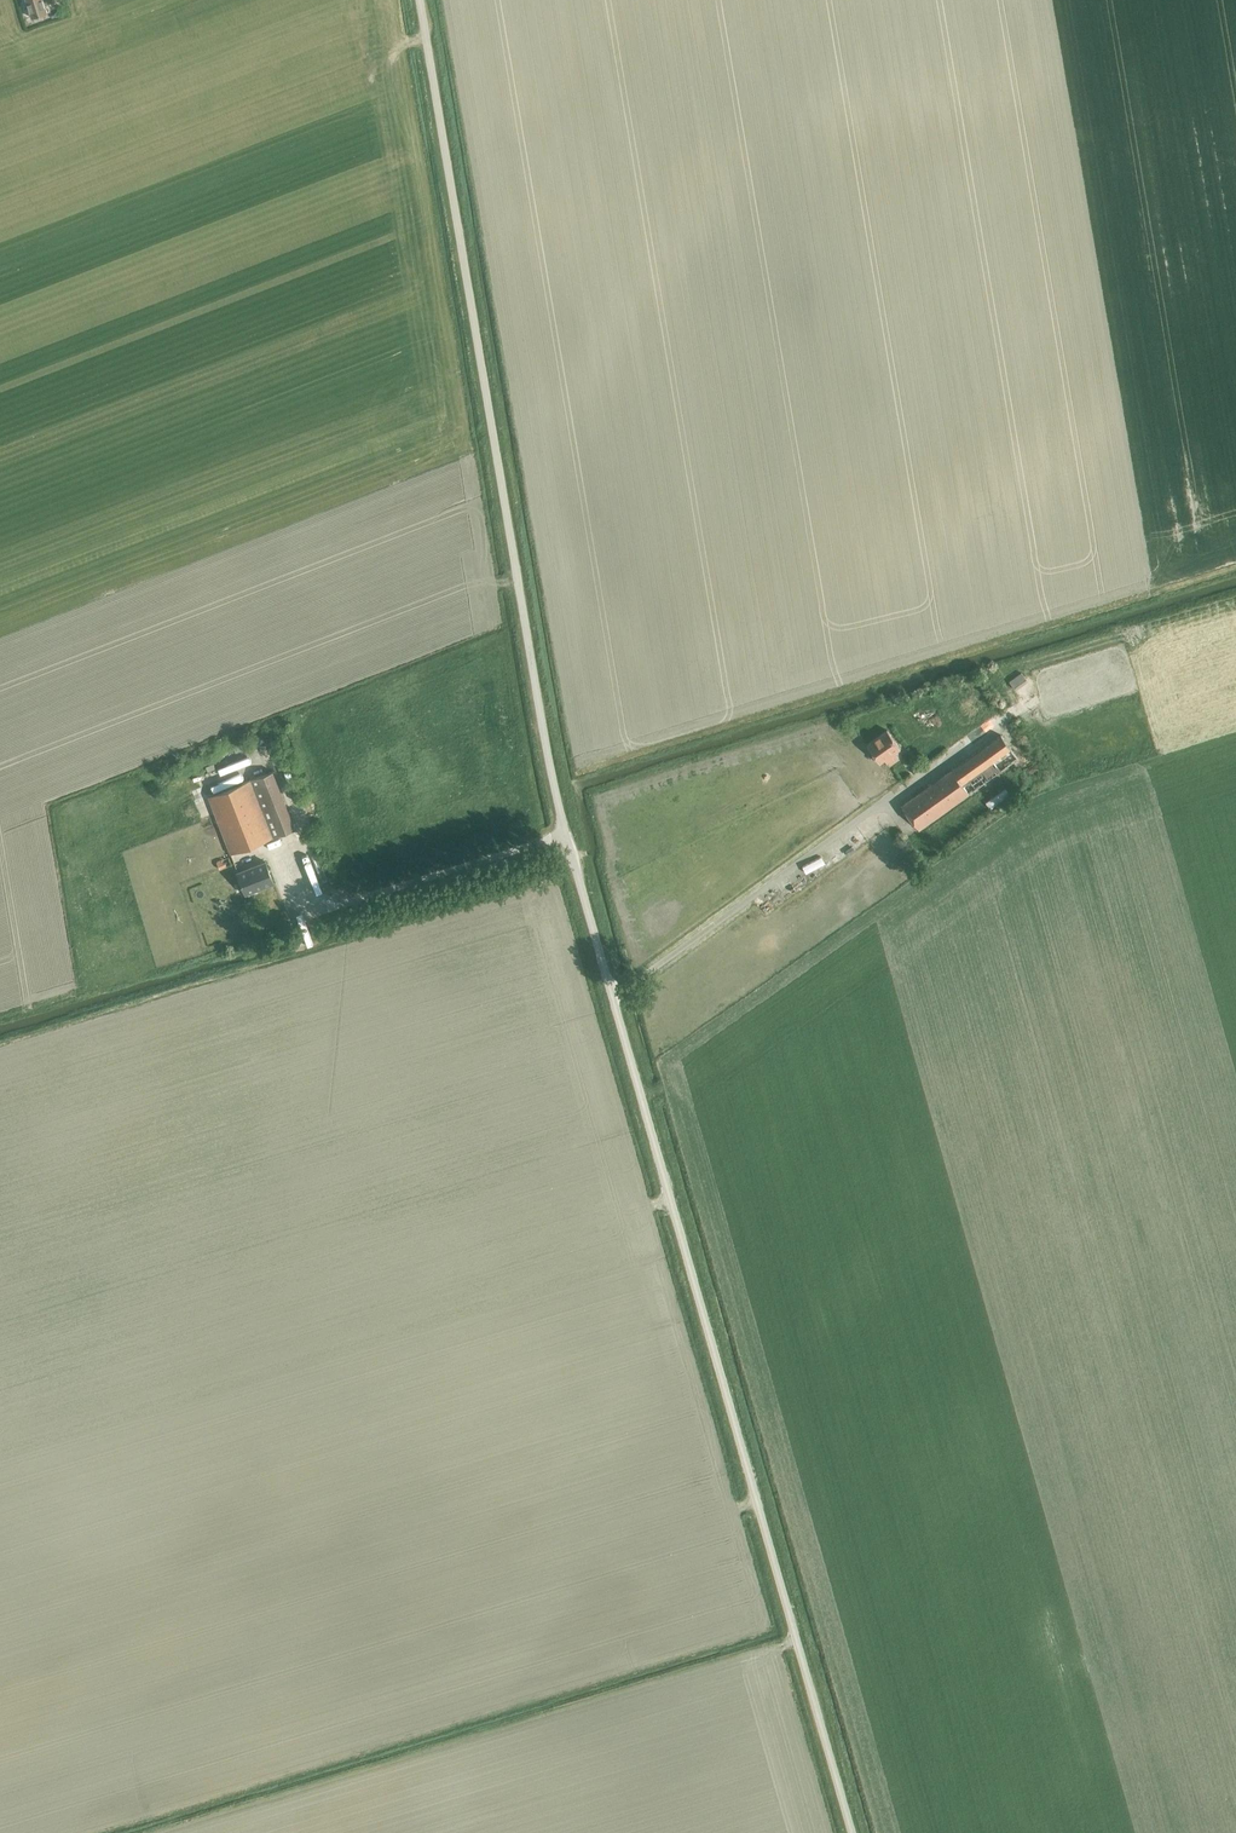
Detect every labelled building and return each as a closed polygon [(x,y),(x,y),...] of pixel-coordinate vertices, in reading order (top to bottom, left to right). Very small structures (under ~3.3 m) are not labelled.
[(31,17),(47,12),(44,1),(46,0),(26,0),(31,17)] [(1008,682),(1015,691),(1027,682),(1021,673),(1008,682)] [(891,705),(893,712),(902,709),(900,702),(891,705)] [(883,760),(887,766),(898,758),(894,752),(899,749),(885,729),(865,743),(879,763),(883,760)] [(900,806),(917,831),(1017,759),(1000,735),(900,806)] [(206,796),(229,854),(292,829),(269,771),(206,796)] [(215,861),(218,868),(230,863),(227,857),(215,861)] [(236,871),(245,893),(273,882),(264,860),(236,871)]
